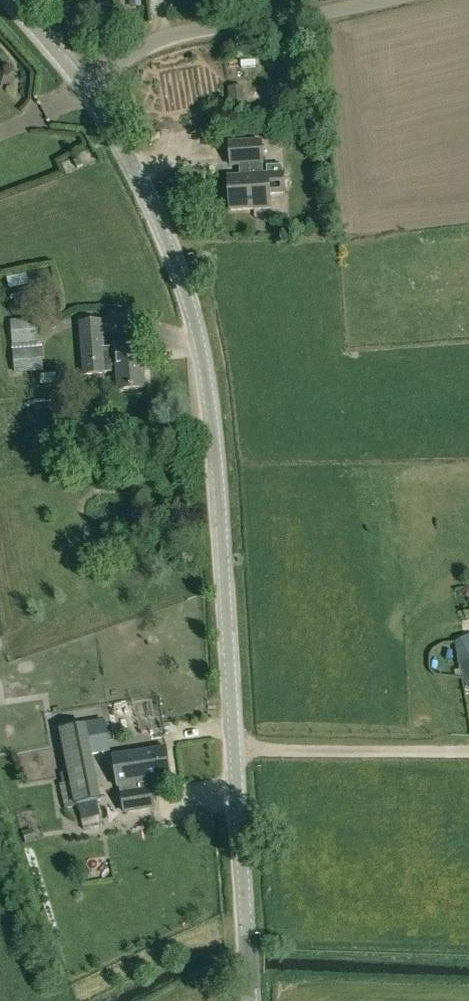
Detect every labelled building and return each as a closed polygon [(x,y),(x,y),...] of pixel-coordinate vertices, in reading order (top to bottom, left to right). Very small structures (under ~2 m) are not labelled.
[(242,85),(230,86),(232,106),(244,105),(242,85)] [(282,164),(267,165),(268,173),(264,174),(261,140),(230,142),(232,164),(244,163),(244,175),(229,176),(231,209),(270,207),(269,192),(284,191),(282,164)] [(13,344),(42,342),(40,318),(11,320),(13,344)] [(102,322),(80,323),(84,374),(105,372),(105,367),(118,366),(119,391),(144,389),(141,345),(116,347),(116,348),(104,349),(102,322)] [(43,370),(42,347),(13,350),(14,373),(43,370)] [(105,719),(58,728),(70,783),(61,785),(65,808),(74,806),(75,808),(78,807),(95,804),(102,802),(93,756),(111,752),(105,719)] [(124,812),(153,808),(149,782),(170,779),(165,746),(112,755),(117,787),(120,787),(124,812)] [(78,807),(80,821),(98,817),(95,804),(78,807)]
